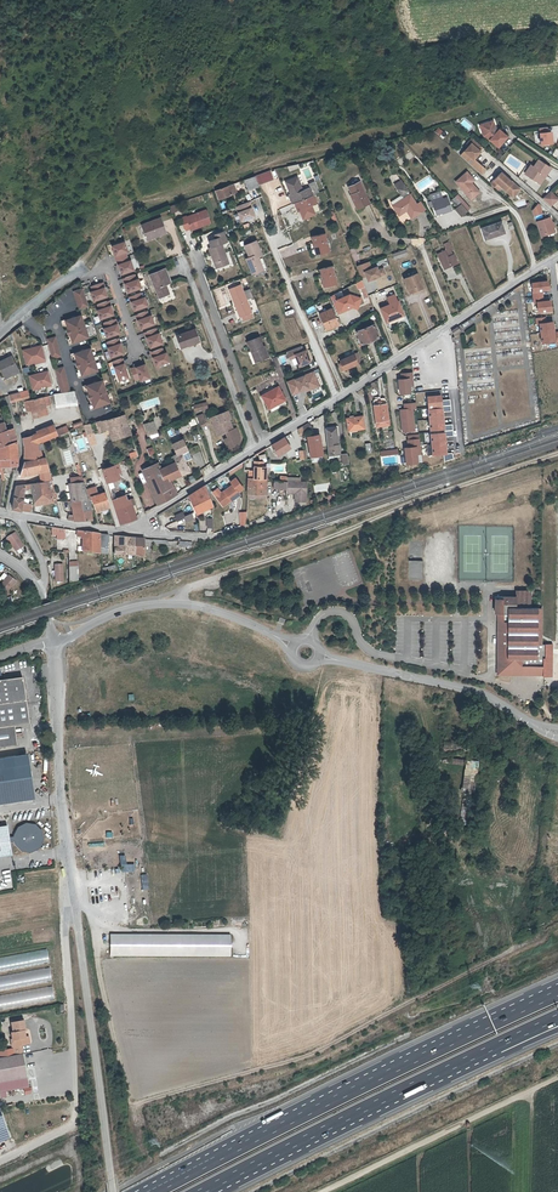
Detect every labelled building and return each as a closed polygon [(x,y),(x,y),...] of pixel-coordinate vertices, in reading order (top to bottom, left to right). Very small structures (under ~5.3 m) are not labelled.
[(495,128),(493,121),(483,124),(485,129),(488,132),(485,135),(491,141),(492,140),(500,147),(509,137),(500,129),(500,130),(499,131),(495,128)] [(440,136),(443,131),(438,127),(434,132),(440,136)] [(551,132),(548,132),(547,128),(539,129),(541,145),(553,144),(551,132)] [(484,145),(475,137),(469,144),(471,145),(461,157),(482,176),(487,170),(476,159),(483,151),(482,150),(481,149),(484,145)] [(534,172),(531,176),(541,183),(545,177),(544,176),(546,174),(547,175),(552,168),(540,160),(535,167),(532,165),(530,169),(534,172)] [(271,171),(257,175),(260,184),(269,182),(268,177),(272,175),(271,171)] [(471,181),(474,178),(468,172),(456,182),(472,200),(481,192),(473,183),(471,181)] [(501,173),(491,184),(498,191),(501,187),(510,196),(518,188),(501,173)] [(255,176),(244,179),(248,189),(258,186),(258,185),(255,176)] [(292,198),(290,199),(292,204),(294,203),(313,195),(310,187),(302,190),(297,177),(286,181),(290,192),(292,198)] [(347,186),(351,193),(354,199),(357,207),(368,202),(358,181),(347,186)] [(233,183),(220,188),(216,189),(220,198),(236,193),(233,183)] [(420,213),(415,205),(402,184),(397,187),(401,194),(390,201),(398,215),(405,211),(410,218),(420,213)] [(518,188),(510,196),(512,198),(520,190),(518,188)] [(552,190),(544,198),(553,205),(557,200),(557,196),(552,190)] [(430,195),(432,200),(442,197),(440,192),(430,195)] [(313,195),(294,203),(296,207),(298,206),(303,218),(314,214),(310,205),(316,203),(313,195)] [(442,197),(432,200),(432,201),(434,206),(437,214),(446,211),(447,213),(452,211),(447,198),(443,199),(442,197)] [(461,217),(467,212),(455,198),(451,201),(456,208),(454,210),(461,217)] [(250,201),(235,206),(241,221),(253,216),(251,207),(252,207),(250,201)] [(415,205),(420,213),(424,210),(419,202),(415,205)] [(171,214),(178,211),(175,204),(169,207),(171,214)] [(531,211),(534,217),(542,214),(539,206),(538,205),(531,211)] [(201,223),(201,225),(211,222),(207,209),(188,215),(187,214),(182,216),(187,228),(192,226),(201,223)] [(155,235),(155,237),(166,233),(161,218),(142,225),(146,238),(155,235)] [(550,218),(536,223),(541,237),(555,232),(550,218)] [(505,233),(501,223),(482,229),(485,240),(505,233)] [(224,256),(227,255),(223,244),(228,242),(225,232),(215,235),(217,239),(210,242),(212,248),(210,249),(217,269),(227,266),(224,256)] [(311,237),(312,243),(313,243),(316,254),(329,251),(324,234),(311,237)] [(245,245),(249,257),(247,258),(253,273),(264,269),(259,256),(262,255),(256,240),(245,245)] [(124,242),(111,246),(115,256),(117,256),(119,260),(127,257),(125,253),(127,252),(124,242)] [(392,254),(394,260),(408,255),(406,249),(392,254)] [(445,251),(446,254),(440,256),(443,267),(455,263),(450,249),(445,251)] [(130,260),(128,261),(127,257),(119,260),(120,264),(118,265),(121,275),(134,270),(130,260)] [(359,263),(355,264),(360,276),(365,274),(363,270),(360,263),(359,263)] [(377,268),(375,265),(363,270),(367,279),(384,272),(382,266),(377,268)] [(318,269),(319,276),(321,276),(323,287),(336,284),(332,266),(318,269)] [(170,282),(165,269),(150,275),(159,297),(169,293),(166,284),(170,282)] [(422,287),(416,273),(404,278),(409,292),(422,287)] [(134,275),(125,279),(127,284),(125,285),(128,293),(141,288),(138,280),(136,280),(134,275)] [(357,290),(365,286),(361,280),(354,283),(357,290)] [(536,303),(536,313),(553,312),(552,299),(543,300),(543,291),(550,291),(549,281),(531,282),(532,303),(536,303)] [(100,284),(91,287),(93,292),(91,293),(94,302),(107,297),(104,288),(102,288),(100,284)] [(237,302),(243,318),(252,315),(241,286),(231,290),(235,303),(237,302)] [(88,307),(82,289),(73,292),(79,310),(88,307)] [(387,304),(396,300),(392,292),(384,296),(387,304)] [(141,293),(131,296),(133,302),(131,303),(134,311),(148,306),(144,298),(142,298),(141,293)] [(359,304),(361,296),(350,294),(337,299),(334,293),(330,295),(338,313),(342,310),(342,309),(354,303),(359,304)] [(396,300),(387,304),(379,307),(386,321),(402,314),(403,314),(396,299),(396,300)] [(106,302),(97,305),(99,311),(97,311),(100,320),(113,315),(110,306),(108,306),(106,302)] [(237,302),(235,303),(241,318),(243,318),(237,302)] [(337,325),(330,308),(318,314),(326,330),(337,325)] [(141,330),(154,325),(151,316),(149,317),(147,312),(138,315),(139,320),(137,321),(141,330)] [(80,316),(64,322),(67,330),(65,331),(67,336),(69,335),(72,343),(87,338),(80,316)] [(554,321),(546,322),(546,317),(535,318),(535,324),(539,324),(540,343),(556,342),(554,321)] [(113,321),(104,324),(105,328),(103,329),(106,338),(119,333),(116,325),(114,325),(113,321)] [(356,339),(358,344),(360,343),(361,345),(378,337),(377,335),(380,335),(378,329),(375,330),(373,324),(356,331),(358,338),(356,339)] [(156,329),(147,332),(149,337),(146,338),(150,347),(153,348),(163,344),(159,333),(158,334),(156,329)] [(199,341),(195,329),(176,335),(181,347),(199,341)] [(237,344),(245,341),(242,333),(234,336),(237,344)] [(254,349),(258,360),(269,356),(264,345),(263,346),(259,336),(247,340),(251,350),(254,349)] [(56,337),(47,339),(52,358),(61,356),(56,337)] [(118,344),(116,340),(106,343),(108,348),(106,349),(110,359),(124,354),(120,344),(118,344)] [(42,345),(22,350),(26,365),(41,361),(41,362),(46,361),(42,345)] [(301,345),(287,351),(290,358),(295,356),(299,365),(310,360),(305,349),(303,350),(301,345)] [(89,349),(74,354),(77,363),(75,363),(77,369),(78,368),(81,376),(97,371),(89,349)] [(156,351),(153,352),(155,357),(153,358),(156,367),(170,362),(166,353),(164,354),(162,349),(156,351)] [(361,359),(358,352),(339,360),(343,369),(362,361),(361,359)] [(11,355),(0,360),(0,367),(5,378),(19,371),(11,355)] [(123,364),(122,361),(113,364),(119,382),(129,378),(124,364),(123,364)] [(145,365),(136,368),(136,370),(131,372),(134,381),(139,380),(140,381),(149,378),(145,365)] [(280,365),(275,367),(279,376),(284,375),(280,365)] [(62,368),(54,370),(61,394),(69,393),(62,368)] [(52,386),(48,371),(29,377),(33,390),(47,386),(47,387),(52,386)] [(313,371),(287,381),(292,394),(300,391),(299,390),(305,388),(314,384),(312,378),(316,377),(313,371)] [(412,371),(401,372),(402,377),(398,378),(399,392),(410,391),(409,383),(414,382),(412,371)] [(319,385),(316,377),(312,378),(314,384),(305,388),(307,390),(319,385)] [(102,381),(86,386),(89,395),(87,395),(89,400),(91,400),(93,408),(109,403),(102,381)] [(285,399),(278,386),(262,395),(270,408),(285,399)] [(27,397),(26,390),(8,395),(10,401),(27,397)] [(61,394),(54,396),(55,406),(78,403),(74,392),(69,393),(61,394)] [(384,397),(375,398),(373,399),(376,420),(388,418),(386,398),(384,397)] [(41,398),(29,401),(33,417),(46,413),(41,398)] [(416,401),(405,402),(405,408),(401,409),(403,430),(414,429),(412,407),(416,407),(416,401)] [(300,415),(307,412),(304,405),(297,408),(300,415)] [(229,410),(218,414),(221,422),(230,418),(232,418),(229,410)] [(207,422),(204,413),(198,415),(202,424),(207,422)] [(97,422),(99,430),(108,427),(112,439),(130,433),(123,415),(108,420),(97,422)] [(357,428),(357,429),(365,428),(363,416),(347,419),(349,429),(357,428)] [(221,422),(214,425),(219,435),(227,431),(230,437),(225,439),(229,448),(240,443),(241,437),(237,427),(234,428),(230,418),(221,422)] [(4,421),(0,422),(0,431),(0,445),(10,442),(6,430),(4,421)] [(158,432),(153,421),(144,424),(149,436),(158,432)] [(90,423),(84,424),(87,435),(93,433),(90,423)] [(299,434),(312,429),(310,423),(297,428),(299,434)] [(40,442),(55,436),(51,425),(35,431),(36,433),(25,437),(23,446),(25,462),(40,457),(38,449),(42,448),(40,442)] [(66,425),(56,429),(59,435),(69,431),(66,425)] [(334,453),(339,453),(338,443),(337,443),(335,426),(325,427),(328,458),(334,457),(334,453)] [(6,430),(10,442),(16,440),(12,428),(6,430)] [(319,433),(306,435),(310,454),(322,452),(319,433)] [(289,445),(284,436),(271,444),(277,453),(289,445)] [(409,446),(405,447),(406,462),(418,461),(417,454),(421,453),(420,437),(408,439),(409,446)] [(173,456),(175,459),(183,456),(181,453),(188,450),(183,439),(173,444),(177,454),(173,456)] [(16,457),(16,440),(10,442),(0,445),(0,459),(16,457)] [(153,447),(146,449),(149,456),(155,453),(153,447)] [(397,448),(380,451),(381,457),(398,454),(397,448)] [(192,458),(188,450),(181,453),(183,456),(185,461),(192,458)] [(168,486),(165,478),(180,471),(175,459),(173,456),(172,452),(168,453),(163,456),(168,466),(161,469),(158,462),(142,469),(158,505),(164,501),(159,490),(168,486)] [(40,457),(25,462),(22,462),(21,465),(19,475),(21,475),(24,474),(38,472),(47,470),(44,456),(40,457)] [(180,471),(182,474),(186,472),(190,470),(185,461),(183,456),(175,459),(180,471)] [(1,484),(4,483),(4,471),(15,465),(16,463),(16,457),(0,459),(0,473),(1,480),(1,484)] [(248,477),(266,478),(266,467),(263,467),(264,461),(255,461),(254,469),(249,469),(248,477)] [(118,473),(115,464),(113,465),(103,469),(107,482),(120,477),(118,473)] [(205,474),(214,470),(210,464),(202,468),(205,474)] [(50,481),(47,470),(38,472),(40,482),(47,481),(50,481)] [(71,491),(72,501),(78,501),(90,501),(86,489),(82,475),(70,477),(71,483),(70,483),(71,491)] [(216,496),(222,504),(231,497),(232,499),(241,494),(238,491),(244,487),(236,477),(231,480),(233,483),(216,496)] [(266,478),(248,477),(248,493),(266,493),(266,478)] [(288,481),(288,487),(288,490),(296,490),(295,499),(306,499),(307,479),(287,479),(287,481),(288,481)] [(36,483),(36,488),(37,502),(36,505),(54,508),(47,481),(40,482),(36,483)] [(30,484),(15,486),(12,509),(22,510),(30,511),(33,504),(24,503),(26,499),(26,498),(28,490),(32,490),(33,488),(36,488),(36,483),(30,484)] [(193,504),(209,496),(205,485),(188,495),(193,504)] [(86,489),(90,501),(92,500),(95,510),(109,506),(105,491),(98,493),(96,486),(86,489)] [(159,490),(164,501),(172,497),(168,486),(159,490)] [(131,505),(129,499),(127,499),(126,495),(112,499),(120,524),(134,519),(135,518),(131,505)] [(209,496),(193,504),(196,512),(212,504),(209,496)] [(231,497),(222,504),(224,506),(232,499),(231,497)] [(78,501),(80,506),(81,513),(74,514),(75,520),(93,520),(90,501),(78,501)] [(182,512),(175,515),(177,520),(184,516),(186,521),(193,518),(191,513),(184,516),(182,512)] [(51,538),(65,538),(65,528),(51,528),(51,538)] [(100,543),(100,533),(77,530),(77,535),(81,536),(80,538),(83,538),(82,552),(100,553),(100,543)] [(23,546),(15,532),(7,537),(16,551),(23,546)] [(108,547),(109,535),(100,533),(100,543),(100,553),(102,554),(110,553),(110,548),(108,547)] [(135,537),(119,536),(119,547),(114,547),(114,554),(135,554),(135,537)] [(135,537),(135,554),(144,555),(144,543),(152,543),(153,541),(165,542),(166,540),(135,537)] [(178,541),(178,551),(191,551),(191,541),(178,541)] [(76,561),(68,562),(69,584),(77,583),(76,561)] [(408,580),(423,580),(423,561),(408,561),(408,580)] [(55,580),(63,580),(62,563),(55,563),(55,580)] [(103,568),(104,575),(114,573),(114,565),(103,568)] [(0,586),(0,590),(5,594),(16,582),(9,576),(0,586)] [(516,607),(517,597),(496,597),(496,599),(499,599),(499,605),(496,605),(496,613),(499,613),(498,657),(500,657),(500,666),(498,666),(498,674),(514,674),(514,671),(543,671),(543,675),(543,676),(547,676),(548,656),(546,656),(546,649),(552,649),(552,644),(542,644),(537,643),(537,607),(531,607),(531,590),(521,590),(521,607),(516,607)] [(14,744),(12,724),(27,722),(23,676),(0,679),(0,745),(14,744)] [(31,799),(26,753),(0,758),(0,804),(31,799)] [(6,826),(0,827),(0,858),(10,856),(9,844),(13,843),(13,845),(20,852),(29,854),(38,850),(42,841),(41,832),(34,825),(25,824),(16,827),(12,837),(8,838),(6,826)] [(112,892),(114,900),(121,899),(119,891),(112,892)] [(113,938),(113,943),(113,959),(234,954),(233,933),(113,937),(113,938)] [(0,957),(0,972),(49,965),(47,951),(0,957)] [(52,982),(49,968),(0,976),(0,990),(52,982)] [(54,1000),(52,987),(0,995),(0,1008),(54,1000)] [(15,1040),(16,1046),(21,1045),(29,1043),(28,1037),(23,1038),(22,1032),(24,1032),(22,1022),(10,1024),(12,1034),(11,1034),(12,1040),(15,1040)] [(16,1046),(13,1046),(15,1055),(23,1054),(22,1053),(18,1053),(16,1046)] [(1,1058),(0,1058),(0,1081),(27,1076),(23,1054),(15,1055),(7,1057),(6,1051),(0,1052),(0,1056),(1,1058)] [(29,1087),(27,1076),(0,1081),(0,1092),(29,1087)] [(0,1134),(0,1142),(10,1138),(7,1132),(0,1134)]
